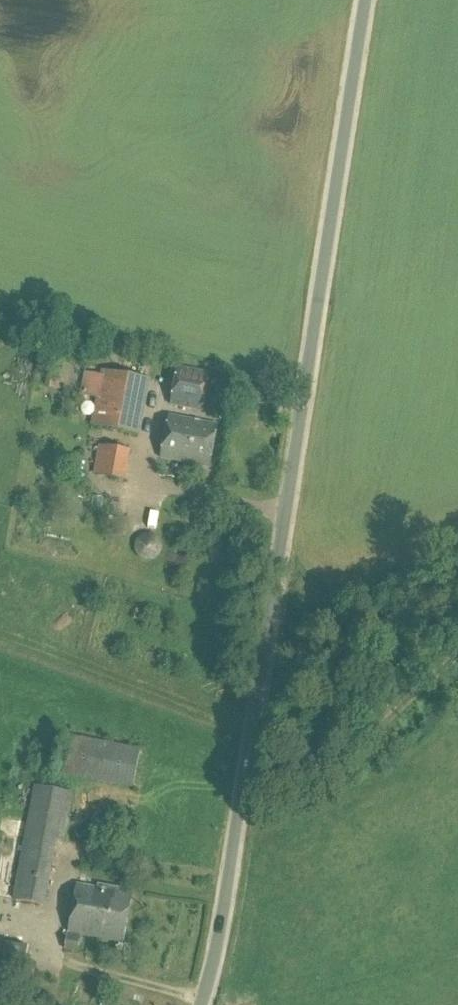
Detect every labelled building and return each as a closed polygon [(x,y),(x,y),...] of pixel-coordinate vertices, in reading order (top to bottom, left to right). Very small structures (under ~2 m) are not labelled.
[(203,411),(210,373),(177,367),(170,406),(203,411)] [(140,436),(151,381),(102,371),(90,426),(140,436)] [(211,468),(219,425),(170,416),(161,459),(211,468)] [(125,481),(130,451),(99,445),(94,476),(125,481)] [(158,551),(158,550),(157,546),(155,543),(152,540),(148,539),(144,540),(140,542),(137,546),(136,550),(136,553),(139,557),(142,560),(146,561),(150,561),(154,559),(157,554),(158,551)] [(132,789),(140,751),(70,736),(62,774),(132,789)] [(64,842),(73,793),(34,786),(13,901),(46,906),(58,841),(64,842)] [(99,887),(77,883),(66,950),(77,952),(80,935),(124,943),(132,894),(119,891),(120,889),(99,885),(99,887)] [(29,948),(0,943),(0,973),(24,977),(29,948)]
